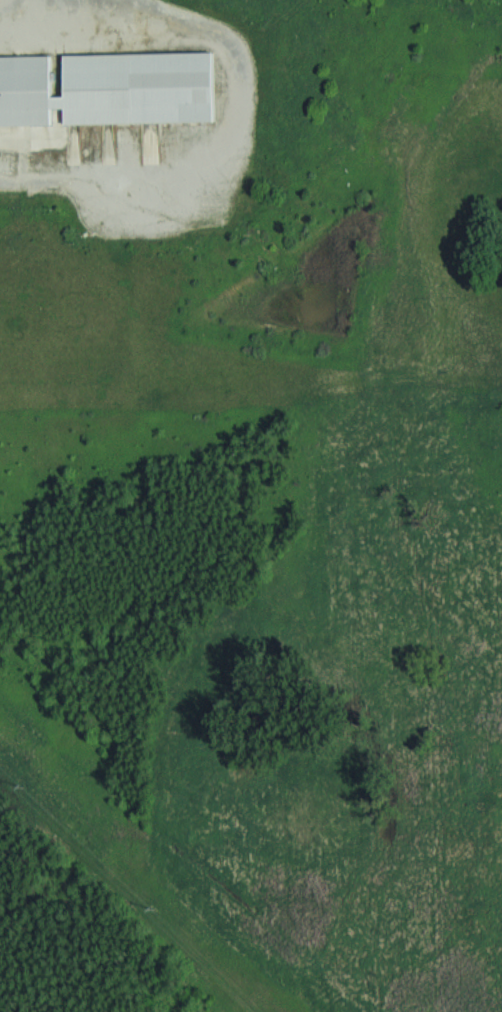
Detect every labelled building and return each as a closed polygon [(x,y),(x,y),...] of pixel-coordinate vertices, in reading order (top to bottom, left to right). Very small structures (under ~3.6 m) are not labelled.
[(207,50),(56,53),(57,92),(46,93),(45,54),(0,55),(0,124),(208,120),(207,50)]
